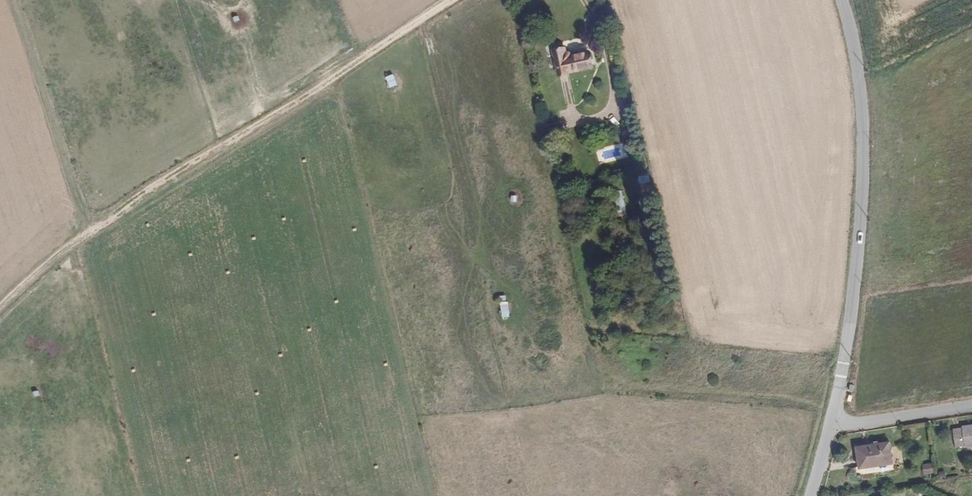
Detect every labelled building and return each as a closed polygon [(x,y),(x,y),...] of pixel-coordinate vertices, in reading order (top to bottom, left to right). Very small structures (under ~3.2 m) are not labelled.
[(594,70),(591,55),(572,57),(572,55),(570,54),(567,54),(567,50),(556,52),(560,77),(594,70)] [(393,74),(387,77),(391,89),(398,86),(393,74)] [(507,295),(500,296),(502,318),(510,318),(507,295)] [(965,422),(965,425),(953,427),(957,445),(971,443),(971,422),(965,422)] [(893,461),(889,439),(858,444),(861,465),(893,461)] [(934,477),(934,463),(923,463),(923,474),(931,473),(932,477),(934,477)]
